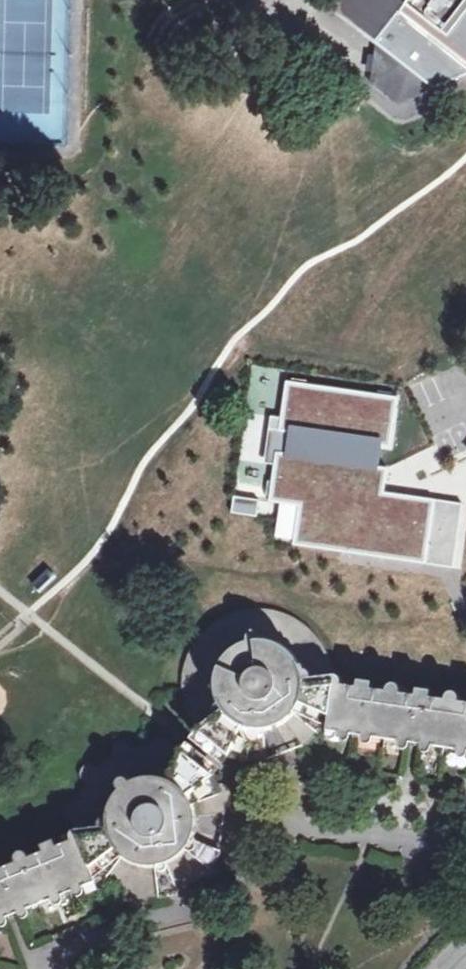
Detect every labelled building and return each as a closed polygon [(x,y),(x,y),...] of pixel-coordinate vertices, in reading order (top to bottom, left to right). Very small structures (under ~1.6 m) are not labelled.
[(339,13),(375,40),(371,83),(397,103),(465,77),(465,0),(341,0),(339,13)] [(274,549),(461,569),(465,521),(465,504),(384,495),(394,396),(286,385),(282,419),(270,418),(265,467),(273,468),(270,502),(279,503),(274,549)] [(232,516),(257,517),(258,500),(233,499),(232,516)] [(272,760),(279,759),(285,757),(291,755),(296,752),(302,749),(307,746),(312,742),(317,738),(322,733),(327,733),(340,687),(337,677),(334,677),(332,665),(331,660),(328,654),(326,649),(323,643),(319,639),(315,634),(311,630),(307,626),(302,622),(297,619),(292,616),(286,614),(276,611),(264,609),(257,609),(251,610),(245,611),(239,613),(233,615),(228,617),(222,620),(217,623),(212,627),(208,631),(203,635),(198,642),(192,653),(189,659),(188,665),(186,671),(186,677),(185,683),(185,689),(186,696),(187,702),(188,708),(190,714),(193,719),(198,729),(229,754),(241,758),(247,759),(254,760),(260,760),(266,760),(272,760)] [(458,705),(459,704),(458,702),(458,701),(457,699),(455,697),(452,697),(449,697),(447,698),(445,700),(444,702),(428,700),(429,694),(415,692),(413,698),(401,696),(401,695),(400,691),(398,689),(396,689),(395,688),(392,688),(391,689),(389,690),(387,692),(386,694),(386,695),(340,687),(327,733),(465,753),(465,706),(458,705)] [(129,908),(131,910),(132,911),(135,912),(138,912),(139,912),(142,912),(143,911),(146,909),(147,908),(148,906),(154,906),(158,905),(165,903),(166,905),(169,907),(172,908),(173,909),(176,909),(178,908),(181,905),(183,902),(183,900),(183,898),(191,894),(198,889),(202,886),(205,883),(211,876),(212,876),(216,876),(218,875),(220,874),(222,873),(223,871),(224,868),(225,866),(225,864),(224,861),(223,859),(222,857),(225,849),(226,843),(228,837),(228,831),(229,825),(228,819),(226,807),(228,806),(229,804),(231,802),(231,801),(231,799),(231,795),(229,792),(228,791),(226,790),(224,789),(222,789),(218,789),(212,776),(182,752),(172,748),(171,745),(169,742),(168,741),(165,739),(164,739),(162,739),(158,739),(155,740),(153,742),(151,745),(142,745),(130,748),(128,746),(127,745),(125,743),(124,743),(121,742),(119,742),(117,743),(115,744),(113,745),(111,748),(111,749),(110,752),(110,755),(107,756),(101,761),(92,769),(89,768),(85,768),(83,769),(80,770),(78,772),(77,774),(76,776),(76,780),(76,782),(77,785),(78,786),(80,788),(77,794),(74,802),(71,802),(69,802),(68,803),(65,804),(64,806),(62,808),(61,811),(61,815),(62,818),(63,819),(65,821),(67,822),(70,824),(71,831),(89,884),(92,883),(98,889),(102,892),(107,895),(112,898),(117,900),(127,903),(128,906),(129,908)] [(89,884),(71,831),(68,831),(67,832),(64,835),(63,836),(63,839),(63,841),(27,855),(26,854),(25,853),(22,852),(20,852),(17,852),(15,853),(13,855),(11,857),(11,858),(10,860),(11,861),(0,865),(0,919),(89,884)]
